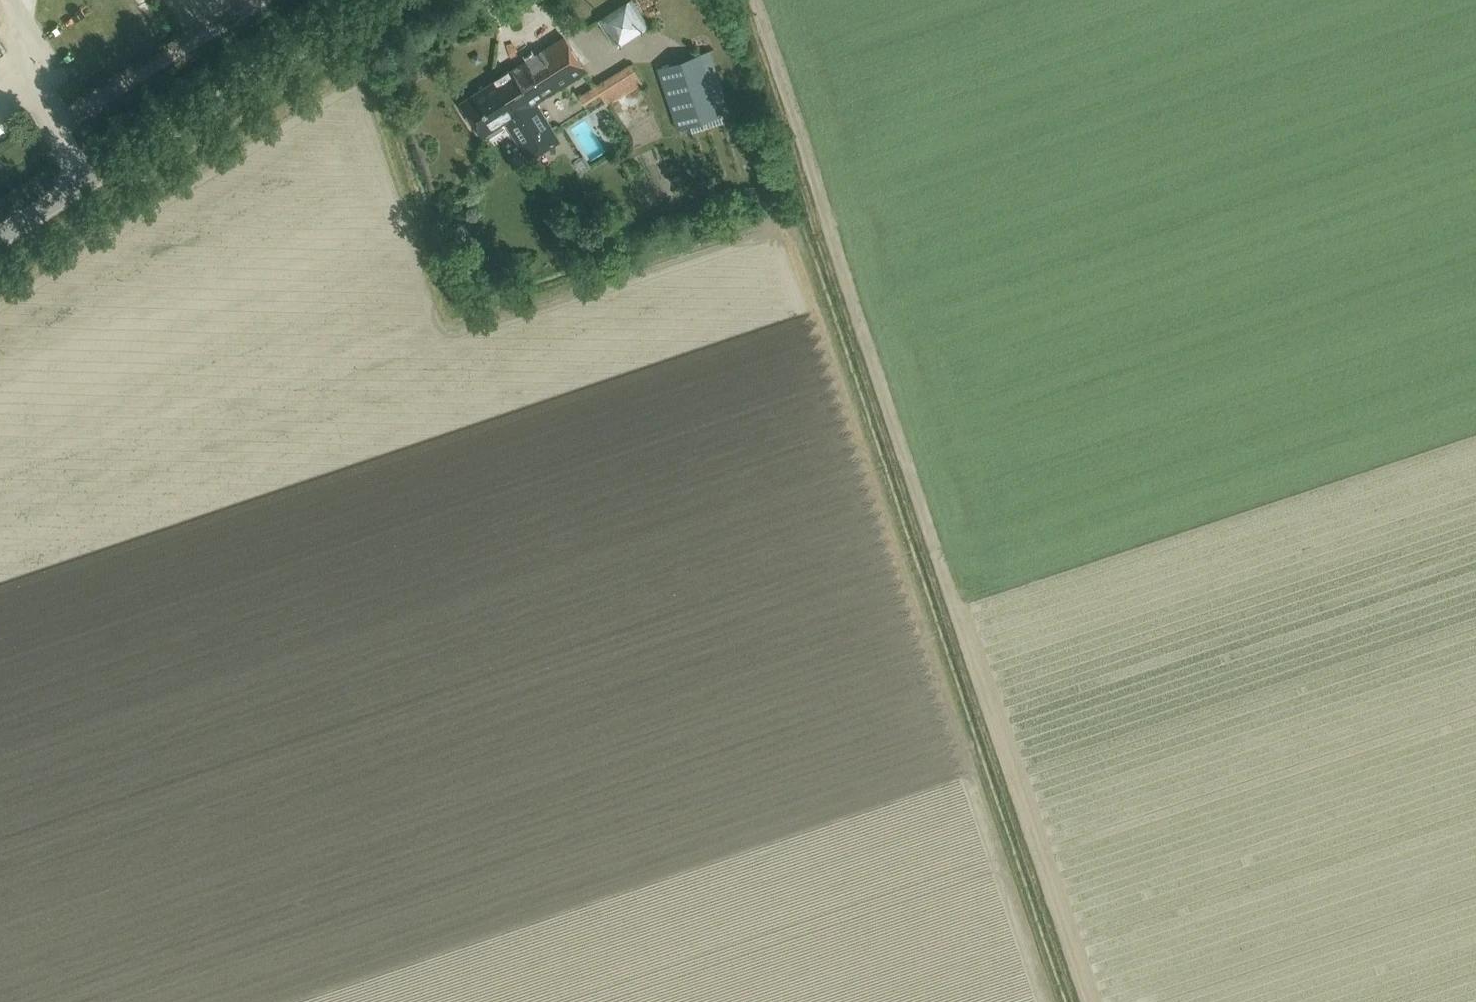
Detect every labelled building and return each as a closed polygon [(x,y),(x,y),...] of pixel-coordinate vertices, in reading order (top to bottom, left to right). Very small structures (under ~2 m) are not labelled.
[(617,46),(645,29),(627,1),(599,18),(617,46)] [(535,103),(585,72),(564,38),(461,103),(482,137),(505,123),(529,161),(560,142),(535,103)] [(681,129),(721,116),(701,54),(661,67),(681,129)] [(602,101),(640,83),(631,63),(576,89),(582,103),(599,95),(602,101)] [(708,127),(689,131),(696,160),(715,156),(708,127)]
